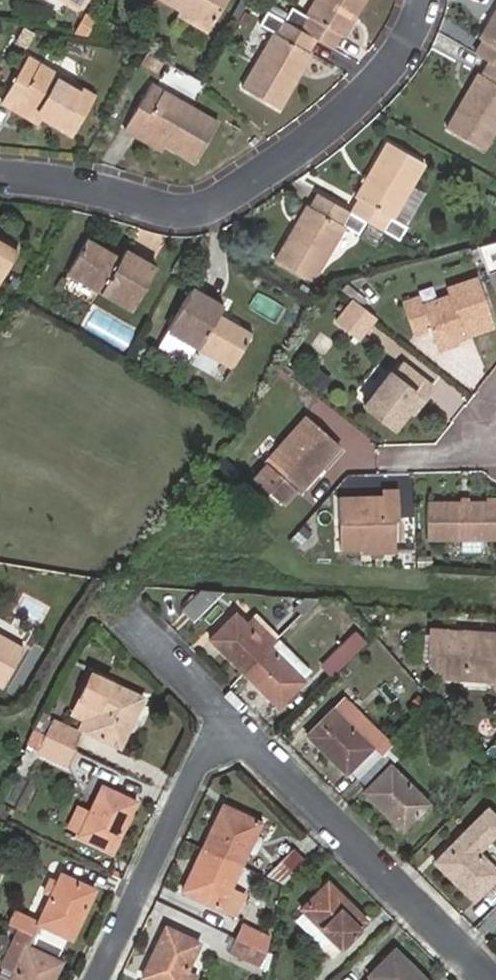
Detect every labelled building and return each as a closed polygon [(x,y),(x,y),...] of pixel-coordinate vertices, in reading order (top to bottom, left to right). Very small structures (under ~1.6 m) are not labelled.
[(79,10),(85,0),(63,0),(79,10)] [(180,12),(178,16),(208,33),(227,0),(160,0),(180,12)] [(334,48),(341,34),(345,36),(364,0),(316,0),(307,16),(292,9),(286,22),(315,38),(334,48)] [(286,22),(267,12),(260,26),(273,34),(244,89),(281,109),(312,54),(307,51),(315,38),(286,22)] [(478,54),(491,61),(495,64),(495,12),(481,39),(485,42),(478,54)] [(18,103),(45,118),(74,134),(96,96),(29,57),(2,103),(14,110),(18,103)] [(491,61),(483,75),(479,72),(448,127),(484,148),(495,129),(495,128),(495,64),(491,61)] [(140,130),(167,144),(197,161),(219,124),(152,83),(125,130),(137,137),(140,130)] [(40,125),(45,118),(18,103),(14,110),(40,125)] [(162,152),(167,144),(140,130),(137,137),(162,152)] [(353,213),(366,221),(400,240),(407,225),(393,217),(425,160),(388,141),(356,197),(360,200),(353,213)] [(353,213),(319,193),(312,206),(307,204),(276,260),(312,282),(344,225),(359,233),(366,221),(353,213)] [(20,246),(0,235),(0,283),(20,246)] [(121,259),(88,240),(69,273),(134,310),(159,267),(127,248),(121,259)] [(465,331),(494,322),(480,280),(450,290),(452,298),(425,307),(431,327),(438,349),(467,340),(465,331)] [(169,330),(200,348),(233,367),(252,334),(220,315),(225,305),(193,287),(169,330)] [(431,327),(425,307),(421,296),(404,301),(414,334),(431,327)] [(373,314),(352,297),(334,320),(355,337),(373,314)] [(495,331),(494,322),(465,331),(467,340),(495,331)] [(193,361),(200,348),(169,330),(162,342),(193,361)] [(137,361),(145,348),(137,344),(130,357),(137,361)] [(414,347),(401,364),(431,386),(443,370),(414,347)] [(393,426),(408,407),(404,405),(414,391),(423,397),(431,386),(401,364),(393,375),(387,370),(363,403),(393,426)] [(319,367),(308,380),(322,391),(331,378),(319,367)] [(404,405),(408,407),(412,411),(423,397),(414,391),(404,405)] [(295,486),(298,489),(339,444),(307,415),(253,474),(282,500),(295,486)] [(237,453),(227,463),(239,474),(249,465),(237,453)] [(395,543),(394,519),(400,518),(399,491),(383,491),(382,498),(338,498),(338,547),(361,547),(361,543),(395,543)] [(430,503),(430,546),(495,547),(495,504),(430,503)] [(293,524),(282,514),(275,522),(286,532),(293,524)] [(299,546),(308,536),(300,529),(291,539),(299,546)] [(433,557),(420,556),(419,568),(433,568),(433,557)] [(223,593),(201,591),(184,609),(195,621),(223,593)] [(317,598),(305,597),(295,609),(300,615),(317,598)] [(268,647),(246,625),(236,615),(213,638),(245,670),(268,647)] [(246,625),(268,647),(277,638),(254,615),(246,625)] [(7,684),(29,645),(0,629),(0,680),(7,684)] [(353,633),(329,656),(341,668),(365,644),(353,633)] [(459,633),(459,638),(448,638),(448,633),(429,633),(429,665),(440,679),(495,680),(494,687),(495,687),(495,633),(459,633)] [(301,680),(268,647),(245,670),(278,703),(301,680)] [(92,717),(86,731),(119,747),(144,695),(91,670),(78,696),(98,705),(92,717)] [(78,727),(86,731),(92,717),(98,705),(78,696),(72,710),(83,716),(78,727)] [(359,777),(387,749),(390,746),(343,700),(309,734),(345,770),(349,767),(359,777)] [(53,722),(42,717),(36,729),(47,735),(53,722)] [(53,722),(47,735),(75,748),(81,733),(54,720),(53,722)] [(75,748),(47,735),(39,751),(70,764),(78,749),(75,748)] [(396,759),(387,749),(359,777),(369,787),(367,790),(403,826),(428,801),(392,763),(396,759)] [(135,799),(101,784),(78,835),(111,851),(135,799)] [(226,803),(205,849),(241,865),(261,821),(226,803)] [(438,860),(475,897),(495,874),(495,868),(479,851),(495,834),(495,812),(490,806),(438,860)] [(241,865),(205,849),(184,892),(220,910),(238,918),(258,874),(241,865)] [(305,861),(293,849),(269,874),(284,882),(305,861)] [(21,929),(61,947),(64,938),(70,940),(94,887),(62,872),(54,887),(49,899),(37,923),(15,912),(10,924),(21,929)] [(49,899),(54,887),(47,883),(41,895),(49,899)] [(368,923),(326,883),(301,907),(342,948),(368,923)] [(236,938),(266,953),(270,937),(242,924),(236,938)] [(168,926),(143,979),(146,979),(181,979),(185,971),(199,940),(168,926)] [(61,947),(21,929),(0,972),(0,979),(52,979),(61,960),(56,957),(61,947)] [(262,966),(266,953),(236,938),(231,950),(262,966)] [(376,979),(425,979),(394,950),(370,974),(373,978),(376,979)] [(181,979),(193,979),(195,975),(185,971),(181,979)]
